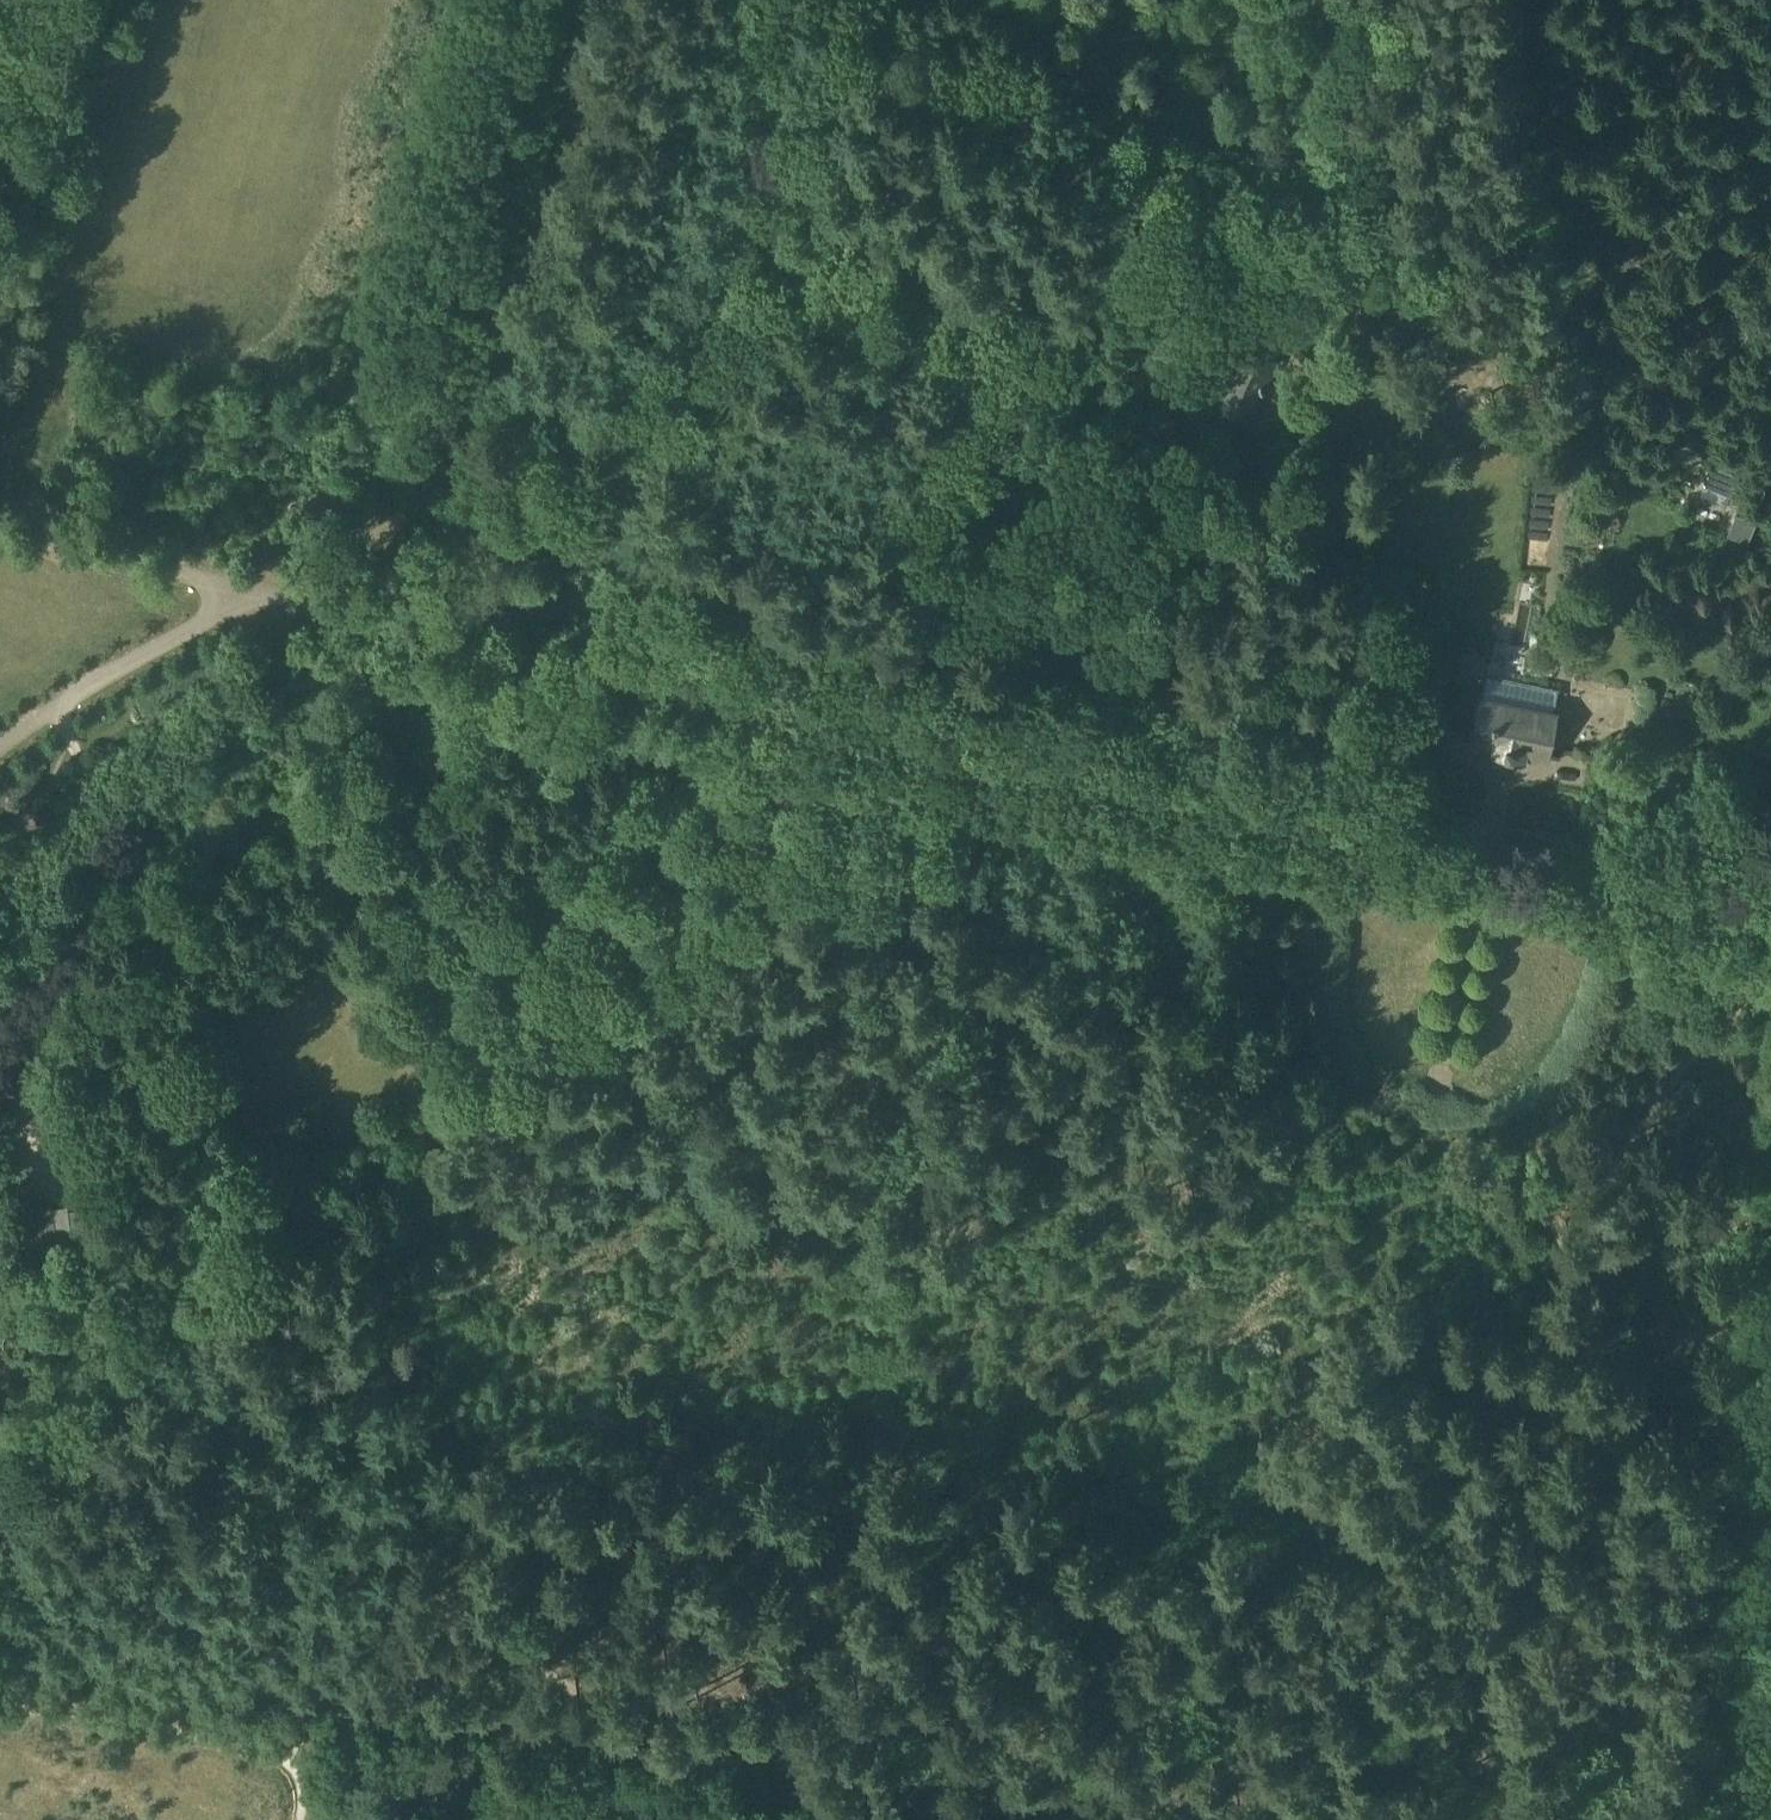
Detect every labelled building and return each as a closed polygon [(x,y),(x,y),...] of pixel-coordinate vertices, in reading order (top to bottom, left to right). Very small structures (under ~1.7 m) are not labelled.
[(1747,541),(1755,521),(1736,513),(1728,533),(1747,541)] [(1556,710),(1552,709),(1557,688),(1487,674),(1483,695),(1480,694),(1470,741),(1492,746),(1491,748),(1524,755),(1524,753),(1546,757),(1556,710)] [(68,1204),(24,1211),(29,1239),(57,1235),(59,1252),(74,1250),(72,1233),(86,1231),(82,1207),(69,1209),(68,1204)]
